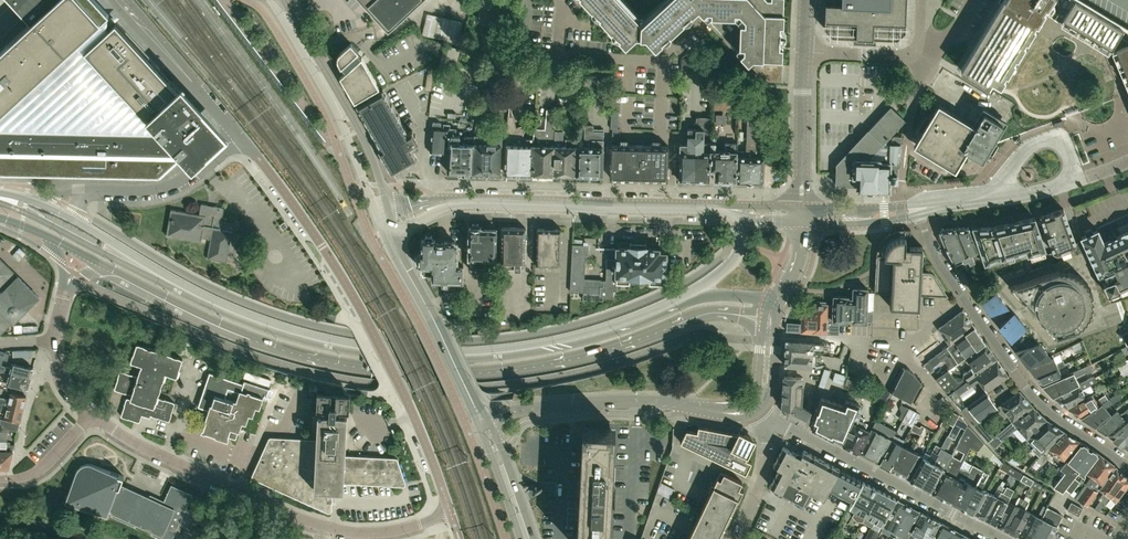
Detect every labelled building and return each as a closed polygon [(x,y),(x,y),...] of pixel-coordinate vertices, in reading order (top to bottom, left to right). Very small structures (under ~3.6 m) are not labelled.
[(178,87),(116,21),(100,35),(99,35),(99,34),(100,33),(100,32),(100,31),(100,30),(99,29),(98,28),(97,28),(96,28),(95,28),(94,28),(94,29),(93,28),(109,13),(97,0),(10,0),(31,23),(0,51),(0,171),(159,174),(181,154),(193,167),(229,134),(182,83),(178,87)] [(372,12),(379,20),(388,30),(404,15),(421,0),(361,0),(372,12)] [(626,47),(636,37),(646,38),(656,48),(678,28),(681,25),(696,11),(699,9),(708,19),(736,49),(748,62),(753,58),(782,59),(784,13),(783,13),(784,0),(667,0),(661,5),(659,7),(642,23),(620,0),(582,0),(626,47)] [(825,28),(832,36),(854,37),(854,35),(860,35),(860,36),(860,37),(861,38),(862,39),(863,39),(863,40),(864,40),(865,40),(866,40),(867,40),(868,39),(869,38),(869,37),(869,36),(870,35),(876,36),(876,38),(890,39),(897,39),(906,32),(907,0),(826,0),(825,28)] [(1001,2),(960,69),(989,87),(992,81),(1001,86),(1045,13),(1053,0),(1002,0),(1001,2)] [(1045,13),(1114,54),(1127,88),(1127,0),(1053,0),(1045,13)] [(506,19),(487,13),(484,22),(503,27),(506,19)] [(430,14),(425,34),(443,38),(446,25),(439,23),(441,16),(430,14)] [(351,43),(340,53),(339,54),(338,55),(338,56),(338,57),(337,58),(337,59),(337,60),(338,61),(338,62),(341,67),(342,67),(346,71),(340,76),(355,102),(379,87),(362,57),(361,57),(357,53),(359,51),(351,43)] [(445,45),(438,69),(453,73),(460,49),(445,45)] [(539,81),(550,82),(552,61),(541,60),(539,81)] [(757,62),(753,67),(765,80),(782,81),(782,63),(757,62)] [(382,89),(356,104),(358,108),(360,113),(361,112),(365,119),(364,119),(367,124),(367,123),(371,130),(370,130),(373,135),(373,134),(377,141),(379,145),(380,145),(381,148),(378,149),(381,153),(380,154),(383,158),(387,164),(387,165),(389,169),(392,173),(396,170),(396,171),(400,168),(407,164),(407,165),(411,162),(411,161),(416,158),(410,147),(411,147),(416,145),(416,144),(419,142),(413,130),(408,133),(382,89)] [(763,182),(765,115),(748,97),(746,149),(749,149),(749,151),(751,151),(750,181),(763,182)] [(919,114),(923,117),(933,100),(929,98),(919,114)] [(930,117),(933,119),(925,133),(922,131),(914,145),(955,170),(963,156),(965,153),(982,163),(989,152),(986,151),(992,140),(995,142),(1007,121),(983,107),(973,124),(938,103),(930,117)] [(891,107),(837,164),(837,172),(836,184),(857,185),(857,177),(871,163),(902,131),(904,119),(891,107)] [(533,145),(532,173),(554,174),(555,145),(556,123),(555,123),(556,110),(547,109),(545,129),(534,128),(533,145)] [(505,173),(532,173),(533,145),(534,128),(533,138),(522,138),(523,128),(516,127),(513,116),(507,116),(507,130),(506,130),(505,173)] [(696,129),(695,179),(710,179),(710,169),(710,151),(711,143),(704,143),(705,117),(697,117),(696,129)] [(472,172),(473,172),(474,136),(463,136),(463,143),(460,143),(460,136),(456,136),(456,128),(441,127),(441,123),(433,122),(430,152),(449,154),(448,171),(463,172),(463,174),(472,174),(472,172)] [(554,174),(576,174),(578,139),(566,139),(566,145),(563,145),(563,131),(560,131),(560,125),(558,125),(558,123),(556,123),(555,145),(554,174)] [(584,139),(578,139),(576,174),(603,175),(603,148),(604,148),(604,147),(603,147),(603,139),(603,129),(594,129),(594,125),(585,125),(584,139)] [(474,136),(473,172),(500,173),(501,143),(502,143),(502,128),(496,128),(495,143),(486,143),(486,136),(474,136)] [(679,178),(695,179),(696,129),(688,129),(687,143),(680,143),(679,164),(676,164),(675,176),(679,176),(679,178)] [(725,142),(725,150),(716,150),(716,137),(711,137),(711,143),(710,151),(710,169),(715,169),(714,180),(737,181),(737,170),(737,151),(737,143),(725,142)] [(668,146),(611,144),(610,177),(667,179),(668,146)] [(892,164),(871,163),(857,177),(857,185),(857,186),(861,190),(879,191),(879,190),(890,190),(890,180),(897,180),(897,173),(900,148),(893,147),(892,164)] [(737,181),(750,181),(751,151),(749,151),(749,149),(746,149),(746,151),(737,151),(737,170),(737,181)] [(202,238),(211,239),(213,228),(220,229),(224,207),(201,204),(200,209),(199,215),(171,209),(166,235),(200,241),(201,242),(202,238)] [(1048,239),(1053,252),(1057,254),(1063,252),(1063,249),(1066,248),(1068,250),(1074,248),(1076,244),(1076,243),(1063,210),(1064,210),(1063,208),(1049,213),(1040,216),(1040,217),(1045,230),(1044,233),(1046,240),(1048,239)] [(973,228),(983,257),(985,264),(987,269),(991,280),(995,291),(982,300),(990,312),(994,317),(996,316),(1003,314),(1006,321),(1001,325),(1000,325),(1016,349),(1028,365),(1034,362),(1052,354),(1082,341),(1091,364),(1114,353),(1127,346),(1119,326),(1125,324),(1127,323),(1127,319),(1126,312),(1125,310),(1121,300),(1117,301),(1111,303),(1108,295),(1103,283),(1099,276),(1083,241),(1076,243),(1076,244),(1074,248),(1068,250),(1066,248),(1063,249),(1063,252),(1057,254),(1053,252),(1047,254),(1045,249),(1035,217),(992,227),(973,228)] [(257,237),(248,222),(240,227),(248,242),(257,237)] [(497,229),(481,229),(481,227),(480,227),(478,224),(472,224),(470,227),(469,227),(469,228),(468,268),(475,269),(475,268),(496,269),(496,268),(496,259),(497,229)] [(507,270),(514,270),(521,270),(521,265),(525,265),(526,244),(527,244),(527,238),(526,237),(526,228),(502,227),(501,264),(507,265),(507,270)] [(971,265),(972,267),(974,266),(972,262),(975,261),(973,257),(979,255),(969,227),(955,228),(971,265)] [(232,232),(220,229),(213,228),(211,239),(207,258),(227,262),(232,232)] [(537,228),(536,264),(561,265),(562,229),(537,228)] [(971,265),(955,228),(942,228),(940,231),(943,240),(947,248),(951,256),(956,264),(964,261),(966,267),(971,265),(972,267),(971,265)] [(893,241),(893,242),(892,242),(892,243),(891,243),(891,244),(890,245),(889,244),(887,247),(885,252),(884,255),(876,255),(874,292),(890,293),(890,306),(920,308),(920,307),(921,295),(948,296),(936,276),(934,274),(933,273),(931,272),(929,271),(927,271),(922,271),(923,247),(923,246),(922,246),(910,245),(911,229),(905,229),(905,237),(901,237),(896,239),(893,241)] [(1108,295),(1120,289),(1122,292),(1127,289),(1127,287),(1127,286),(1127,231),(1104,243),(1098,229),(1082,237),(1083,241),(1099,276),(1105,273),(1108,281),(1103,283),(1108,295)] [(421,266),(421,273),(423,273),(423,275),(432,275),(432,273),(434,273),(433,280),(463,280),(464,265),(457,265),(457,244),(455,241),(445,241),(445,243),(435,242),(435,239),(434,239),(432,235),(426,235),(424,239),(422,239),(422,253),(419,253),(419,254),(418,254),(417,254),(416,255),(415,256),(414,257),(414,258),(414,260),(415,262),(416,263),(417,264),(419,265),(419,266),(421,266)] [(600,286),(599,294),(600,295),(600,296),(601,296),(602,296),(602,297),(613,297),(613,290),(616,291),(617,283),(630,283),(630,276),(649,277),(649,283),(665,284),(666,252),(659,252),(659,248),(646,248),(646,247),(630,246),(630,247),(617,247),(617,259),(607,259),(606,280),(584,279),(585,254),(588,254),(588,245),(572,244),(570,291),(583,292),(584,285),(600,286)] [(25,263),(32,255),(24,248),(17,256),(25,263)] [(12,321),(13,322),(39,297),(18,276),(14,273),(0,258),(0,288),(3,291),(0,294),(0,334),(12,321)] [(977,292),(982,300),(992,293),(987,285),(977,292)] [(828,320),(828,333),(840,334),(840,320),(873,321),(873,311),(867,311),(867,288),(853,288),(853,299),(848,298),(848,297),(834,296),(833,307),(828,306),(828,320)] [(786,331),(828,333),(828,320),(828,306),(828,304),(825,304),(825,302),(817,302),(817,304),(814,304),(813,309),(802,308),(802,323),(787,322),(786,331)] [(938,329),(950,345),(974,327),(963,310),(938,329)] [(28,335),(43,334),(42,326),(28,327),(28,335)] [(951,368),(955,365),(966,357),(985,343),(974,327),(950,345),(929,360),(933,366),(944,358),(951,368)] [(786,339),(785,352),(813,354),(813,348),(824,349),(824,342),(786,339)] [(150,417),(151,415),(169,421),(175,403),(158,397),(166,373),(177,377),(183,358),(165,352),(164,357),(154,354),(156,349),(137,343),(131,361),(142,365),(138,377),(120,371),(114,389),(132,395),(131,399),(127,397),(121,416),(139,422),(142,414),(150,417)] [(997,359),(985,343),(966,357),(978,373),(997,359)] [(1114,353),(1117,359),(1127,354),(1127,349),(1127,346),(1114,353)] [(10,373),(31,378),(33,368),(12,363),(11,368),(1,365),(2,360),(8,361),(9,354),(0,352),(0,371),(10,373)] [(812,367),(813,354),(785,352),(784,365),(812,367)] [(1029,367),(1036,376),(1064,363),(1062,359),(1056,362),(1052,354),(1034,362),(1035,364),(1029,367)] [(961,409),(967,405),(980,395),(973,384),(979,380),(987,391),(1008,376),(997,359),(978,373),(976,374),(968,380),(967,381),(948,395),(961,409)] [(1036,376),(1042,385),(1062,377),(1071,373),(1068,367),(1071,365),(1069,361),(1064,363),(1036,376)] [(1090,364),(1084,367),(1071,373),(1062,377),(1042,385),(1053,397),(1054,397),(1080,384),(1088,381),(1099,375),(1099,374),(1079,384),(1076,376),(1086,371),(1087,373),(1093,371),(1090,364)] [(890,391),(909,400),(910,401),(920,382),(911,372),(903,367),(890,391)] [(824,380),(830,382),(833,370),(827,368),(824,380)] [(936,379),(948,395),(967,381),(968,380),(976,374),(972,368),(964,374),(966,376),(958,382),(948,370),(936,379)] [(28,388),(31,378),(10,373),(0,371),(10,374),(7,383),(28,388)] [(210,410),(203,431),(227,439),(228,436),(236,439),(242,421),(245,422),(249,413),(252,414),(255,405),(259,407),(262,398),(266,399),(269,389),(257,384),(256,388),(210,372),(198,406),(210,410)] [(832,381),(844,384),(847,375),(835,372),(832,381)] [(1080,384),(1054,397),(1067,408),(1069,409),(1087,398),(1082,389),(1108,376),(1106,372),(1099,375),(1088,381),(1080,384)] [(806,425),(811,410),(802,406),(804,377),(784,376),(782,410),(784,413),(806,425)] [(882,387),(879,393),(887,397),(890,390),(882,387)] [(1000,404),(1004,410),(1013,421),(1033,406),(1020,391),(1019,391),(1000,404)] [(1069,409),(1081,417),(1109,400),(1115,395),(1112,391),(1106,394),(1107,395),(1096,402),(1092,396),(1087,398),(1069,409)] [(23,409),(26,396),(11,392),(9,399),(0,397),(0,403),(23,409)] [(1119,392),(1115,395),(1109,400),(1081,417),(1095,426),(1110,413),(1106,408),(1122,397),(1119,392)] [(967,405),(961,409),(974,423),(978,420),(998,406),(988,394),(984,393),(980,395),(967,405)] [(344,483),(403,486),(404,485),(405,485),(405,484),(406,484),(406,483),(406,482),(398,459),(397,458),(396,457),(346,455),(348,414),(349,414),(350,396),(317,394),(317,412),(318,412),(317,439),(272,437),(271,437),(270,438),(255,469),(253,474),(252,476),(254,478),(260,481),(325,510),(328,512),(329,512),(330,512),(331,511),(331,510),(332,509),(332,508),(333,489),(344,490),(344,483)] [(855,413),(859,404),(846,399),(844,404),(821,397),(817,408),(816,408),(812,421),(813,421),(811,427),(811,426),(811,428),(833,439),(842,444),(858,453),(861,446),(869,431),(865,429),(868,423),(863,421),(865,418),(855,413)] [(6,411),(5,418),(20,421),(23,409),(0,403),(0,409),(6,411)] [(1047,420),(1033,406),(1013,421),(988,442),(993,448),(1018,427),(1027,438),(1047,420)] [(913,425),(919,414),(909,408),(902,420),(913,425)] [(1096,427),(1106,434),(1127,415),(1127,408),(1121,414),(1117,410),(1096,427)] [(1106,434),(1114,439),(1127,449),(1127,415),(1106,434)] [(153,418),(148,431),(155,434),(160,420),(153,418)] [(0,419),(0,426),(0,427),(12,430),(18,431),(20,424),(14,422),(0,419)] [(894,435),(897,431),(877,420),(872,429),(859,453),(879,464),(892,440),(894,435)] [(978,420),(974,423),(973,424),(981,434),(986,430),(978,420)] [(1033,449),(1033,450),(1038,444),(1056,426),(1047,420),(1027,438),(1027,439),(1035,447),(1033,449)] [(918,433),(921,427),(914,424),(911,430),(918,433)] [(737,470),(746,474),(752,461),(746,459),(753,445),(753,444),(754,443),(754,442),(753,441),(753,440),(752,439),(752,438),(751,437),(750,437),(750,436),(739,431),(738,433),(698,426),(697,432),(687,430),(680,442),(699,451),(698,453),(707,455),(721,462),(732,467),(734,465),(738,467),(737,470)] [(965,429),(955,449),(965,454),(969,447),(976,434),(969,426),(967,426),(965,429)] [(1033,450),(1040,456),(1041,457),(1043,454),(1048,449),(1064,431),(1056,426),(1038,444),(1033,450)] [(577,538),(610,538),(616,428),(583,427),(582,435),(580,485),(577,538)] [(1063,465),(1081,442),(1064,431),(1048,449),(1054,454),(1052,456),(1063,465)] [(984,443),(976,434),(969,447),(970,447),(977,452),(984,443)] [(894,435),(892,440),(879,464),(889,469),(902,445),(904,440),(894,435)] [(910,480),(921,486),(942,447),(948,435),(941,447),(936,445),(930,455),(925,451),(910,480)] [(932,492),(943,471),(947,463),(951,456),(952,454),(943,450),(945,446),(947,447),(952,438),(948,435),(942,447),(921,486),(932,492)] [(9,467),(14,444),(7,444),(7,441),(0,441),(0,467),(9,467)] [(889,469),(899,474),(916,443),(913,441),(909,449),(902,445),(889,469)] [(1081,442),(1063,465),(1061,468),(1066,471),(1068,469),(1071,472),(1075,467),(1076,467),(1090,448),(1081,442)] [(916,443),(899,474),(909,479),(921,456),(914,452),(918,444),(916,443)] [(862,481),(840,469),(804,450),(801,456),(783,446),(774,465),(779,468),(770,485),(772,486),(806,504),(812,492),(824,499),(826,495),(830,488),(853,499),(862,481)] [(1087,473),(1100,454),(1090,448),(1076,467),(1075,467),(1071,472),(1068,469),(1066,471),(1061,468),(1065,471),(1054,486),(1063,492),(1064,491),(1063,490),(1065,488),(1071,493),(1080,481),(1074,477),(1078,472),(1084,477),(1087,473)] [(1021,460),(1012,452),(1006,459),(1016,465),(1021,460)] [(1041,457),(1040,456),(1036,461),(1041,465),(1047,457),(1043,454),(1041,457)] [(1090,476),(1075,497),(1080,500),(1107,460),(1100,454),(1087,473),(1090,476)] [(962,462),(951,456),(947,463),(943,471),(933,492),(943,497),(958,467),(962,462)] [(1103,484),(1115,465),(1107,460),(1080,500),(1088,505),(1100,489),(1103,484)] [(83,465),(81,466),(80,467),(79,468),(78,469),(77,470),(65,502),(107,517),(108,514),(136,526),(138,522),(153,529),(151,533),(164,538),(194,538),(209,503),(203,500),(197,512),(186,508),(192,494),(171,485),(162,504),(120,485),(124,476),(90,464),(88,464),(87,464),(86,464),(84,465),(83,465)] [(1103,502),(1123,473),(1115,465),(1103,484),(1100,489),(1103,492),(1098,499),(1100,500),(1095,508),(1098,510),(1103,502)] [(960,468),(958,467),(943,497),(953,503),(970,471),(965,468),(964,470),(960,468)] [(1023,473),(1013,468),(1009,474),(1019,480),(1023,473)] [(953,503),(964,508),(980,477),(970,471),(953,503)] [(984,471),(983,473),(980,477),(964,508),(974,513),(986,491),(980,488),(989,473),(984,471)] [(724,529),(725,528),(729,519),(725,517),(728,510),(732,512),(736,504),(732,503),(735,496),(739,498),(743,489),(742,489),(739,488),(742,481),(724,473),(721,479),(717,477),(715,482),(710,492),(688,538),(714,538),(718,532),(722,534),(724,529)] [(1123,473),(1103,502),(1098,510),(1099,511),(1102,506),(1105,503),(1106,505),(1112,498),(1116,501),(1127,486),(1127,478),(1123,473)] [(1031,486),(1031,485),(1034,480),(1023,475),(1020,480),(1031,486)] [(1044,486),(1034,480),(1031,485),(1041,491),(1044,486)] [(863,520),(866,515),(879,489),(863,481),(862,481),(850,506),(856,509),(853,515),(853,516),(855,518),(857,520),(859,520),(863,520)] [(674,489),(662,483),(657,493),(669,499),(674,489)] [(975,514),(986,520),(1003,487),(999,485),(994,495),(987,491),(975,514)] [(1003,487),(986,520),(995,524),(996,524),(1010,496),(1003,493),(1006,488),(1003,487)] [(896,498),(879,489),(866,515),(863,520),(863,521),(871,525),(864,538),(875,538),(896,498)] [(997,525),(1007,531),(1024,499),(1019,497),(1015,504),(1010,501),(997,525)] [(909,505),(897,499),(883,526),(884,526),(882,530),(888,534),(886,538),(891,538),(909,505)] [(1024,499),(1007,531),(1017,536),(1030,511),(1025,509),(1029,502),(1024,499)] [(1079,516),(1083,508),(1071,502),(1067,510),(1079,516)] [(897,538),(896,535),(897,533),(907,537),(920,511),(909,505),(891,538),(896,538),(897,538)] [(1039,513),(1043,515),(1047,507),(1043,505),(1039,513)] [(1041,518),(1041,519),(1030,538),(1051,538),(1063,516),(1058,513),(1047,507),(1043,515),(1041,518)] [(922,512),(911,532),(925,538),(931,538),(940,522),(934,519),(929,516),(922,512)] [(1041,519),(1041,518),(1031,513),(1019,537),(1023,538),(1030,538),(1041,519)] [(953,528),(942,523),(941,523),(933,538),(947,538),(953,528)] [(964,534),(963,534),(964,534),(953,528),(947,538),(962,538),(964,534)]
